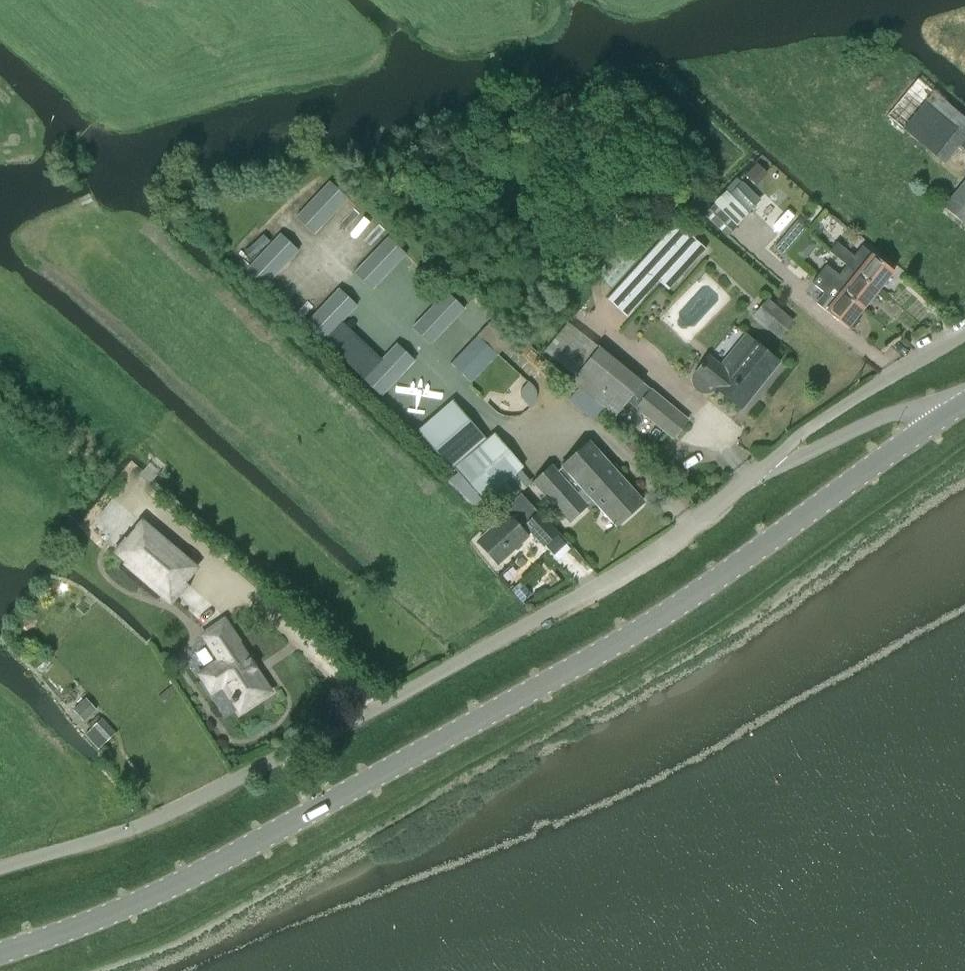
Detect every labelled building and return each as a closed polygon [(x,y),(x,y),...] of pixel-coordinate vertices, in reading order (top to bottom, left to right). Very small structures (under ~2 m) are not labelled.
[(934,93),(918,80),(888,116),(903,129),(944,163),(959,145),(964,150),(964,139),(964,138),(964,119),(934,93)] [(944,207),(964,225),(964,181),(944,207)] [(348,198),(330,182),(296,218),(314,234),(348,198)] [(731,194),(749,211),(760,200),(743,183),(731,194)] [(705,214),(728,236),(737,227),(714,204),(705,214)] [(795,221),(788,231),(798,239),(805,230),(795,221)] [(677,222),(607,299),(627,317),(659,282),(668,290),(706,248),(677,222)] [(247,269),(265,286),(299,250),(281,233),(247,269)] [(406,253),(389,237),(355,273),(372,289),(406,253)] [(629,237),(596,274),(611,288),(645,251),(640,246),(629,237)] [(862,246),(853,256),(836,242),(829,252),(846,265),(878,291),(894,272),(862,246)] [(797,247),(791,254),(802,262),(808,255),(797,247)] [(819,274),(863,310),(878,291),(846,265),(838,275),(826,265),(819,274)] [(816,303),(848,329),(863,310),(819,274),(812,283),(824,293),(816,303)] [(323,341),(357,305),(340,288),(306,324),(323,341)] [(464,308),(447,291),(412,328),(430,344),(464,308)] [(788,322),(765,302),(755,313),(777,334),(788,322)] [(451,363),(470,382),(497,355),(477,336),(451,363)] [(694,376),(693,382),(695,387),(698,391),(703,394),(709,394),(714,393),(717,390),(741,410),(779,362),(753,341),(743,353),(736,347),(720,367),(708,357),(696,373),(694,376)] [(381,396),(415,360),(397,343),(363,379),(381,396)] [(616,417),(643,382),(598,347),(571,382),(616,417)] [(533,388),(528,383),(520,391),(521,400),(530,410),(533,407),(536,401),(536,394),(533,388)] [(636,409),(673,438),(688,419),(652,390),(636,409)] [(452,400),(418,430),(452,469),(486,439),(452,400)] [(454,468),(483,501),(523,467),(494,434),(454,468)] [(587,505),(586,505),(591,500),(615,526),(643,502),(590,443),(562,468),(558,472),(552,467),(533,484),(568,523),(587,505)] [(558,534),(544,519),(521,494),(506,508),(509,511),(478,540),(499,562),(530,533),(543,548),(558,534)] [(186,586),(183,584),(196,568),(142,522),(116,553),(127,562),(125,564),(171,603),(186,586)] [(255,669),(238,643),(239,642),(224,620),(207,632),(208,633),(204,636),(220,661),(200,675),(212,693),(223,686),(234,703),(236,702),(241,709),(267,691),(253,671),(255,669)] [(97,710),(86,697),(73,709),(84,722),(97,710)] [(93,727),(85,735),(98,749),(115,733),(102,719),(99,716),(90,724),(93,727)]
